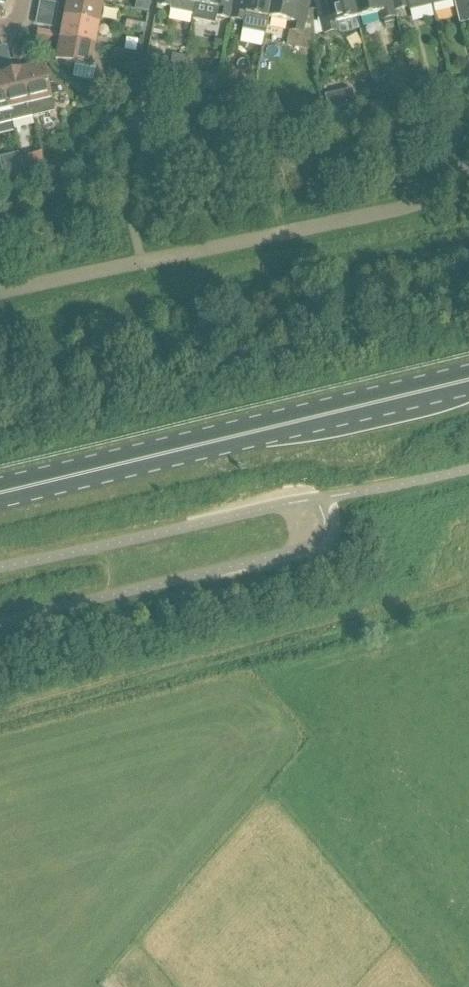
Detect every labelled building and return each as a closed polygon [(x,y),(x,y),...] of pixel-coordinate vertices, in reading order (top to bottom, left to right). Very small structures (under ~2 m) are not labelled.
[(68,1),(64,18),(99,25),(103,3),(86,0),(68,0),(68,1)] [(151,1),(144,0),(137,0),(135,9),(149,12),(151,1)] [(157,5),(172,7),(171,10),(195,15),(197,4),(195,4),(196,0),(158,0),(157,5)] [(197,4),(218,8),(216,16),(230,19),(234,0),(196,0),(195,4),(197,4)] [(230,19),(244,21),(242,29),(265,34),(268,18),(272,0),(234,0),(230,19)] [(268,18),(291,22),(289,30),(303,33),(310,0),(272,0),(268,18)] [(354,0),(316,0),(324,34),(338,31),(342,34),(361,29),(358,18),(354,0)] [(358,18),(380,13),(382,20),(396,17),(392,0),(354,0),(358,18)] [(396,17),(395,11),(409,8),(410,12),(432,6),(430,0),(392,0),(396,17)] [(64,18),(61,35),(60,39),(95,46),(99,25),(64,18)] [(48,41),(49,33),(38,30),(37,35),(37,39),(48,41)] [(60,39),(61,35),(49,33),(48,41),(59,43),(56,61),(76,65),(74,78),(94,82),(97,69),(91,68),(95,46),(60,39)] [(12,48),(15,59),(23,57),(21,46),(16,47),(12,48)] [(306,55),(303,55),(303,63),(306,67),(314,67),(314,56),(311,56),(306,55)] [(1,75),(12,122),(33,117),(22,70),(26,69),(23,57),(15,59),(18,71),(1,75)] [(44,64),(26,69),(22,70),(33,117),(55,112),(52,99),(44,64)] [(181,83),(181,82),(182,73),(183,70),(170,68),(168,78),(168,80),(181,83)] [(415,90),(427,88),(423,72),(411,75),(415,90)] [(214,97),(216,90),(218,77),(203,74),(201,87),(200,94),(214,97)] [(440,87),(450,84),(448,74),(438,76),(440,87)] [(12,122),(1,75),(0,75),(0,125),(12,122)] [(233,83),(231,94),(231,96),(241,98),(241,96),(244,85),(240,85),(233,83)] [(353,89),(325,95),(329,110),(357,103),(353,89)]
